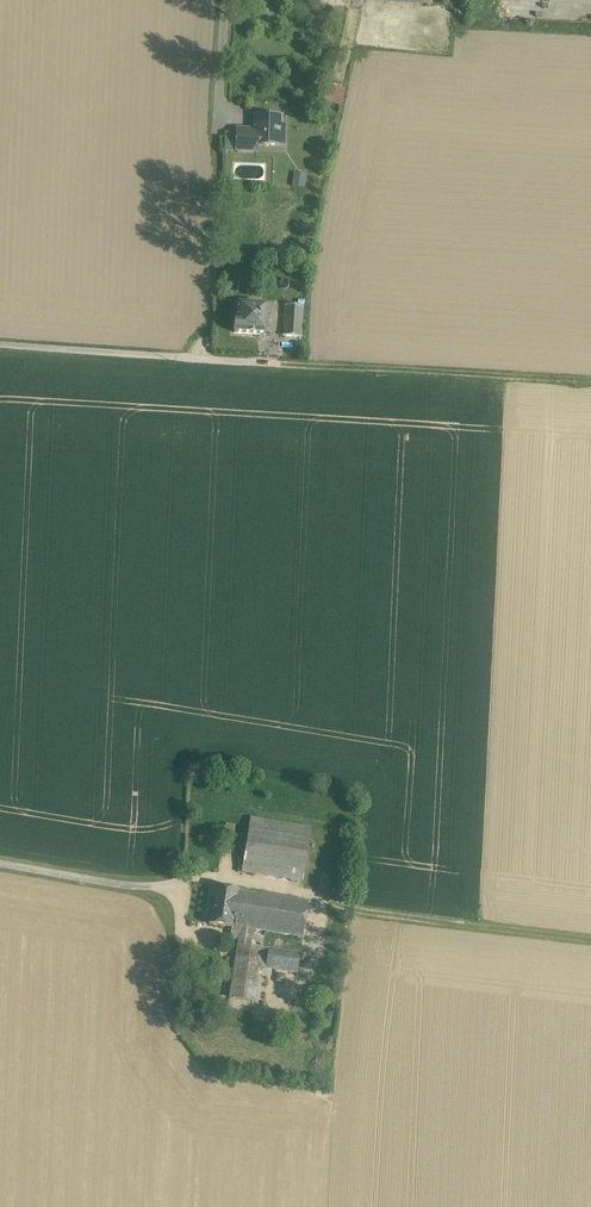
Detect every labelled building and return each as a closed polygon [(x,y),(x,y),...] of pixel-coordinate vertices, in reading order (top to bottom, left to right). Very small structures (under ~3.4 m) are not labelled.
[(280,117),(266,117),(266,115),(264,113),(259,112),(257,115),(256,130),(256,145),(279,145),(279,135),(282,135),(284,133),(284,128),(282,125),(280,125),(280,117)] [(256,130),(237,130),(237,151),(256,152),(256,145),(256,130)] [(304,188),(306,174),(294,172),(292,186),(304,188)] [(267,306),(238,304),(237,320),(235,320),(234,333),(265,335),(267,306)] [(296,306),(286,305),(284,336),(301,337),(302,312),(295,312),(296,306)] [(263,819),(250,817),(248,830),(261,832),(263,819)] [(310,827),(263,819),(261,832),(308,839),(310,827)] [(235,826),(226,824),(223,840),(233,841),(235,826)] [(261,832),(248,830),(241,872),(302,882),(309,839),(308,839),(261,832)] [(246,890),(215,885),(209,924),(231,927),(230,938),(238,940),(239,940),(246,892),(246,890)] [(246,892),(239,940),(238,940),(237,943),(250,945),(253,929),(302,937),(308,902),(246,892)] [(250,945),(237,943),(229,997),(255,1001),(260,967),(297,973),(300,953),(250,945)] [(284,982),(286,974),(278,972),(275,980),(284,982)] [(267,1016),(255,1013),(253,1022),(265,1024),(267,1016)]
